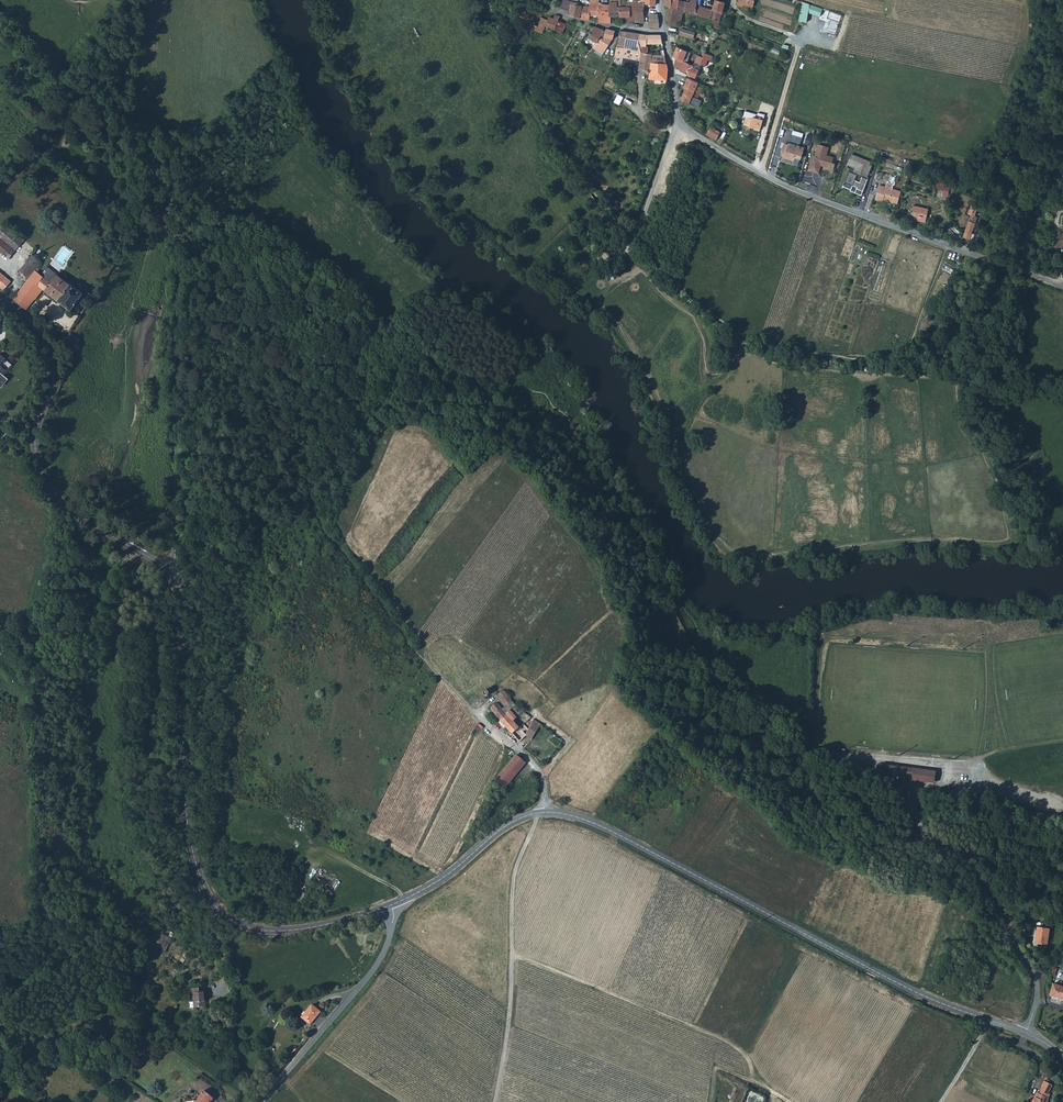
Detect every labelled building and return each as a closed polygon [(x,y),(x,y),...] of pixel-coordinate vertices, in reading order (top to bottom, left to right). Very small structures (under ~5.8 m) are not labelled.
[(591,14),(600,15),(611,15),(611,9),(611,6),(604,6),(604,2),(600,2),(600,0),(591,0),(591,6),(591,14)] [(611,6),(611,9),(611,15),(612,15),(623,15),(631,15),(631,9),(631,7),(628,7),(628,1),(622,1),(622,0),(611,0),(611,1),(611,6)] [(669,7),(671,8),(679,9),(679,0),(664,0),(665,5),(669,7)] [(685,11),(685,12),(694,12),(696,12),(697,6),(698,0),(691,0),(691,1),(686,1),(685,11)] [(710,18),(714,19),(718,21),(720,21),(726,0),(719,0),(719,1),(717,0),(716,0),(713,10),(710,18)] [(571,4),(563,3),(561,12),(570,14),(581,17),(584,5),(579,4),(579,2),(572,1),(571,4)] [(633,2),(628,1),(628,7),(631,7),(631,9),(636,10),(637,6),(637,2),(633,2)] [(803,4),(800,22),(808,23),(810,15),(822,17),(823,7),(803,4)] [(527,16),(528,17),(533,11),(525,5),(520,11),(526,16),(527,16)] [(584,5),(581,17),(591,20),(591,14),(591,6),(584,5)] [(636,15),(645,16),(645,7),(637,6),(636,10),(636,15)] [(706,8),(697,6),(696,12),(697,13),(701,15),(710,18),(713,10),(706,8)] [(667,15),(666,21),(674,23),(684,26),(685,21),(682,20),(683,14),(679,13),(679,10),(679,9),(671,8),(669,7),(667,15)] [(631,15),(632,21),(645,22),(645,16),(636,15),(636,10),(631,9),(631,15)] [(536,13),(532,20),(539,25),(542,17),(536,13)] [(659,14),(651,13),(651,26),(660,28),(660,22),(659,14)] [(553,28),(552,30),(555,31),(556,29),(555,28),(559,20),(561,16),(557,14),(555,18),(551,16),(549,19),(545,28),(547,30),(549,26),(553,28)] [(600,15),(600,22),(609,23),(612,23),(612,15),(611,15),(600,15)] [(542,17),(539,25),(537,29),(543,32),(544,31),(545,28),(549,19),(546,17),(543,16),(542,17)] [(555,28),(556,29),(563,32),(567,23),(559,20),(555,28)] [(599,53),(603,55),(608,47),(613,41),(608,37),(606,35),(603,33),(605,29),(595,25),(589,36),(597,41),(594,47),(601,51),(599,53)] [(682,27),(680,34),(695,38),(697,31),(682,27)] [(607,30),(606,35),(608,37),(614,39),(614,38),(616,30),(607,28),(607,30)] [(583,29),(579,36),(584,39),(588,32),(583,29)] [(621,31),(619,41),(626,43),(626,41),(628,32),(621,31)] [(636,33),(628,32),(626,41),(635,42),(636,33)] [(626,43),(625,47),(630,48),(638,50),(642,51),(642,56),(641,68),(651,70),(662,72),(667,73),(668,72),(666,60),(665,50),(662,51),(663,56),(655,54),(649,53),(649,46),(647,46),(653,46),(653,43),(663,43),(662,34),(647,34),(636,33),(635,42),(626,41),(626,43)] [(625,56),(623,63),(634,66),(636,63),(634,60),(629,55),(630,48),(625,47),(618,45),(617,49),(616,54),(617,54),(625,56)] [(675,52),(674,56),(677,57),(684,60),(688,51),(684,49),(678,46),(675,52)] [(706,53),(705,53),(704,57),(698,55),(694,65),(684,60),(677,57),(676,62),(675,66),(681,69),(681,71),(686,74),(693,77),(696,78),(697,75),(702,65),(706,66),(708,62),(712,60),(714,57),(706,53)] [(651,70),(651,76),(666,78),(667,79),(668,72),(667,73),(662,72),(651,70)] [(687,86),(686,87),(701,94),(702,89),(697,87),(698,82),(688,78),(685,85),(687,86)] [(701,94),(686,87),(682,96),(682,100),(689,104),(692,96),(698,99),(699,96),(703,98),(705,96),(701,94)] [(755,130),(760,131),(763,120),(764,121),(766,115),(759,113),(758,115),(745,111),(744,117),(747,118),(745,125),(755,128),(755,130)] [(711,126),(707,134),(716,139),(721,132),(711,126)] [(801,161),(805,148),(800,146),(803,134),(793,130),(788,144),(784,143),(780,154),(783,159),(795,162),(796,159),(801,161)] [(829,148),(818,145),(815,156),(813,156),(810,167),(820,170),(821,166),(834,170),(835,164),(832,163),(834,158),(827,156),(829,148)] [(873,163),(851,154),(848,165),(848,168),(850,170),(843,187),(851,190),(850,191),(861,196),(873,163)] [(892,204),(896,206),(900,193),(887,189),(879,187),(877,193),(875,201),(882,204),(883,202),(892,204)] [(912,206),(910,216),(917,217),(917,220),(925,222),(928,208),(912,206)] [(963,238),(968,240),(974,224),(968,222),(963,238)] [(0,232),(0,250),(11,259),(26,241),(6,225),(0,232)] [(85,295),(55,269),(52,273),(55,275),(50,280),(38,270),(45,262),(35,254),(22,271),(31,278),(15,298),(28,309),(45,288),(73,310),(85,295)] [(5,290),(13,281),(0,270),(0,286),(5,290)] [(1,389),(8,380),(3,376),(0,373),(0,388),(1,389)] [(496,694),(501,701),(508,696),(504,690),(496,694)] [(512,700),(508,696),(501,701),(500,703),(503,707),(512,700)] [(519,741),(525,735),(530,739),(541,725),(516,705),(512,700),(503,707),(505,709),(503,710),(507,714),(499,721),(508,731),(505,734),(514,742),(517,739),(519,741)] [(489,708),(496,717),(503,710),(502,708),(503,707),(500,703),(498,704),(496,702),(489,708)] [(503,710),(496,717),(499,721),(507,714),(503,710)] [(515,754),(495,779),(505,787),(525,762),(515,754)] [(936,772),(880,764),(878,774),(910,778),(910,780),(934,783),(936,772)] [(1049,929),(1038,927),(1035,944),(1047,945),(1049,929)] [(152,946),(165,952),(172,939),(159,933),(152,946)] [(1053,980),(1050,991),(1062,995),(1062,983),(1053,980)] [(190,1008),(205,1006),(204,992),(203,987),(199,988),(192,988),(193,997),(191,997),(191,1002),(189,1002),(190,1008)] [(311,1024),(322,1012),(314,1005),(303,1017),(311,1024)] [(1045,1097),(1052,1085),(1044,1081),(1041,1086),(1043,1087),(1039,1094),(1038,1093),(1036,1098),(1046,1101),(1048,1099),(1045,1097)] [(1045,1097),(1048,1099),(1055,1088),(1055,1087),(1052,1085),(1045,1097)] [(197,1099),(187,1100),(187,1101),(210,1101),(215,1097),(206,1088),(197,1099)]
